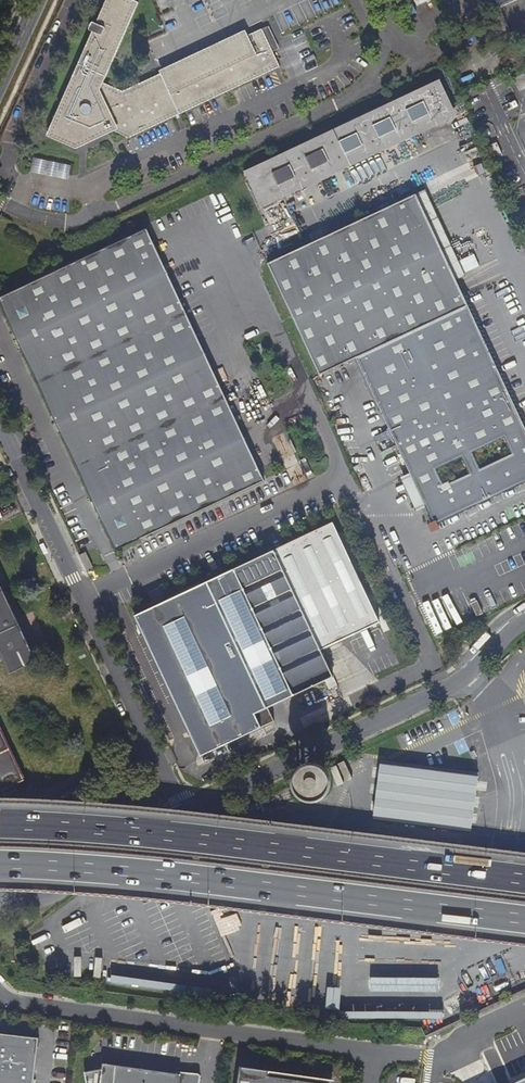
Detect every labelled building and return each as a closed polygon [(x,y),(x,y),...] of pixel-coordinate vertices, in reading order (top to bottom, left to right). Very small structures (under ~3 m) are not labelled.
[(271,53),(260,29),(246,36),(252,49),(167,89),(162,76),(153,80),(152,83),(145,86),(144,90),(139,92),(137,90),(128,94),(102,82),(138,1),(135,0),(106,0),(95,23),(91,21),(87,29),(92,31),(49,128),(67,136),(73,134),(77,124),(85,128),(89,126),(91,123),(94,122),(98,124),(98,125),(113,131),(128,138),(278,67),(271,53)] [(260,29),(271,53),(275,51),(265,27),(260,29)] [(252,49),(246,36),(244,32),(160,72),(162,76),(167,89),(252,49)] [(437,87),(410,100),(418,116),(445,103),(437,87)] [(281,192),(422,126),(418,116),(410,100),(269,166),(281,192)] [(418,116),(422,126),(449,113),(445,103),(418,116)] [(76,149),(113,131),(98,125),(98,124),(94,122),(91,123),(89,126),(85,128),(77,124),(73,134),(67,136),(49,128),(45,135),(76,149)] [(32,157),(29,170),(66,179),(69,165),(32,157)] [(281,192),(269,166),(267,161),(244,171),(261,208),(285,197),(281,192)] [(456,280),(466,276),(428,194),(483,168),(481,163),(416,193),(456,280)] [(416,193),(267,263),(320,376),(357,359),(435,526),(524,483),(524,427),(456,280),(416,193)] [(0,296),(0,305),(115,549),(263,479),(251,453),(236,460),(221,427),(236,421),(212,370),(197,377),(182,344),(197,337),(173,287),(158,294),(143,261),(157,254),(145,228),(0,296)] [(322,649),(381,621),(334,522),(136,615),(202,754),(262,726),(257,713),(335,676),(322,649)] [(92,566),(85,551),(79,554),(85,569),(92,566)] [(0,585),(0,643),(13,670),(35,659),(0,585)] [(10,746),(0,725),(0,745),(10,746)] [(12,784),(26,778),(11,747),(0,745),(0,790),(12,784)] [(472,831),(480,774),(380,762),(372,818),(472,831)] [(306,795),(315,797),(325,792),(327,790),(330,782),(328,773),(322,767),(316,765),(312,765),(303,769),(301,772),(298,777),(300,788),(306,795)] [(116,959),(113,982),(178,989),(179,980),(174,980),(175,966),(116,959)] [(297,1004),(316,1005),(317,968),(310,968),(310,970),(299,969),(297,1004)] [(349,992),(349,1013),(418,1014),(418,996),(411,996),(411,985),(376,984),(375,992),(349,992)] [(329,985),(328,1007),(342,1008),(343,986),(329,985)] [(0,1033),(0,1082),(33,1082),(39,1038),(0,1033)] [(84,1072),(86,1082),(200,1082),(201,1077),(198,1074),(102,1063),(84,1072)] [(237,1082),(323,1082),(269,1075),(269,1070),(240,1066),(237,1082)]
